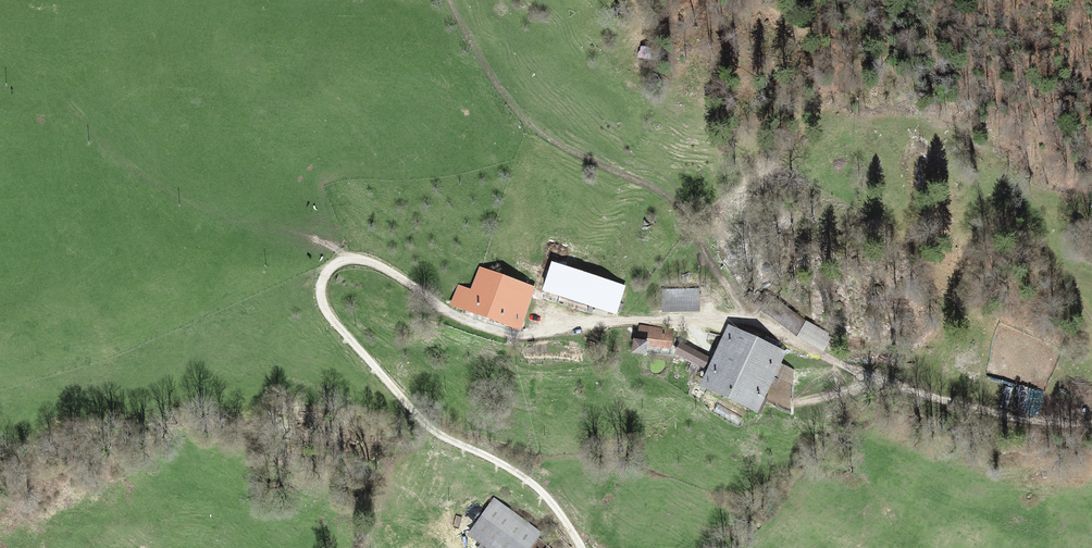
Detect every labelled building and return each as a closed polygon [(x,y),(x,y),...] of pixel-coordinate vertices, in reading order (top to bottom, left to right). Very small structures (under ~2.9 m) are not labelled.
[(623,283),(551,259),(541,287),(613,311),(623,283)] [(534,288),(479,267),(469,291),(460,288),(454,303),(518,328),(534,288)] [(725,327),(698,383),(753,409),(780,353),(725,327)] [(638,329),(635,348),(673,354),(676,334),(638,329)] [(976,382),(960,375),(954,390),(970,397),(976,382)] [(492,501),(469,534),(489,547),(527,547),(538,533),(492,501)]
